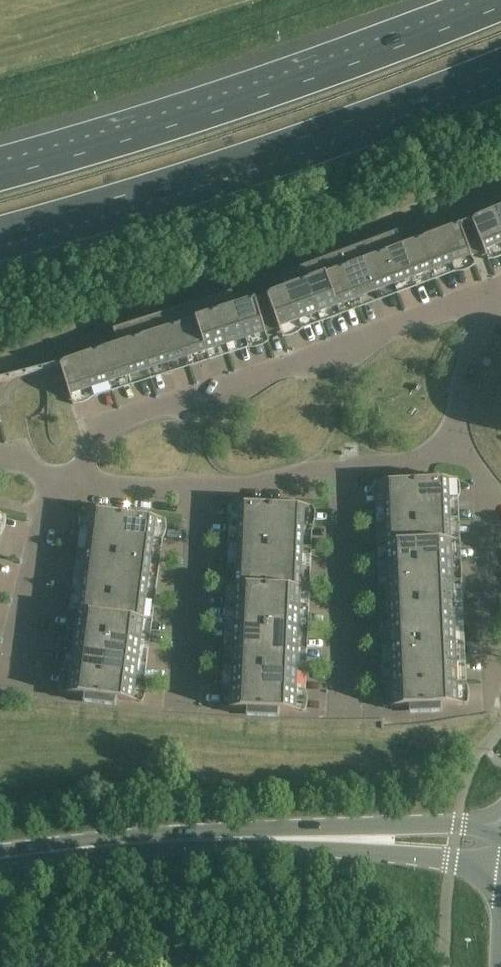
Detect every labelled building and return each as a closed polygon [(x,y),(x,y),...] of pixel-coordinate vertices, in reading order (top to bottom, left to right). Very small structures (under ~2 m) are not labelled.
[(491,213),(500,237),(500,209),(491,213)] [(471,222),(484,252),(500,245),(500,237),(491,213),(471,222)] [(484,252),(471,222),(460,226),(471,257),(484,252)] [(471,257),(460,226),(440,234),(452,264),(471,257)] [(377,241),(394,286),(413,279),(402,248),(403,247),(397,233),(377,241)] [(452,264),(440,234),(421,241),(432,272),(452,264)] [(358,248),(375,293),(394,286),(377,241),(358,248)] [(413,279),(432,272),(421,241),(403,247),(402,248),(413,279)] [(339,255),(356,300),(375,293),(358,248),(339,255)] [(320,262),(337,307),(356,300),(339,255),(320,262)] [(301,269),(318,314),(337,307),(320,262),(301,269)] [(299,321),(318,314),(301,269),(281,277),(286,291),(287,291),(299,321)] [(267,298),(279,329),(299,321),(287,291),(286,291),(267,298)] [(211,300),(226,346),(245,340),(235,308),(236,308),(232,294),(211,300)] [(279,329),(267,298),(256,302),(266,334),(279,329)] [(211,300),(192,306),(207,352),(226,346),(211,300)] [(256,302),(236,308),(235,308),(245,340),(266,334),(256,302)] [(187,358),(207,352),(192,306),(173,312),(187,358)] [(153,319),(168,365),(187,358),(173,312),(153,319)] [(148,371),(168,365),(153,319),(134,325),(148,371)] [(129,377),(148,371),(134,325),(113,331),(118,346),(119,345),(129,377)] [(99,352),(109,383),(129,377),(119,345),(118,346),(99,352)] [(80,358),(90,389),(109,383),(99,352),(80,358)] [(90,389),(80,358),(60,364),(70,396),(90,389)] [(416,481),(416,502),(449,501),(448,479),(439,480),(439,475),(428,478),(428,480),(416,481)] [(384,503),(416,502),(416,481),(403,481),(402,477),(392,480),(392,482),(383,482),(384,503)] [(238,525),(271,526),(271,505),(258,505),(259,500),(248,502),(248,504),(239,504),(238,525)] [(271,505),(271,526),(303,528),(304,506),(295,506),(295,501),(284,504),(284,506),(271,505)] [(450,521),(449,501),(416,502),(417,522),(450,521)] [(417,522),(416,502),(384,503),(385,524),(417,522)] [(89,531),(121,535),(124,514),(111,513),(112,508),(101,510),(101,511),(92,510),(89,531)] [(124,514),(121,535),(153,539),(156,518),(147,517),(148,513),(137,514),(137,516),(124,514)] [(450,521),(417,522),(418,543),(450,541),(450,521)] [(417,522),(385,524),(386,544),(418,543),(417,522)] [(270,547),(271,526),(238,525),(237,545),(270,547)] [(302,548),(303,528),(271,526),(270,547),(302,548)] [(119,556),(121,535),(89,531),(87,551),(119,556)] [(150,560),(153,539),(121,535),(119,556),(150,560)] [(451,562),(450,541),(418,543),(419,563),(451,562)] [(419,563),(418,543),(386,544),(387,564),(419,563)] [(270,547),(237,545),(237,566),(269,567),(270,547)] [(302,548),(270,547),(269,567),(301,568),(302,548)] [(119,556),(87,551),(84,572),(116,576),(119,556)] [(150,560),(119,556),(116,576),(148,580),(150,560)] [(451,562),(419,563),(420,583),(452,582),(451,562)] [(419,563),(387,564),(388,585),(420,583),(419,563)] [(268,587),(269,567),(237,566),(236,586),(268,587)] [(300,589),(301,568),(269,567),(268,587),(300,589)] [(84,572),(81,592),(113,596),(116,576),(84,572)] [(113,596),(145,600),(148,580),(116,576),(113,596)] [(421,604),(453,602),(452,582),(420,583),(421,604)] [(388,585),(389,605),(421,604),(420,583),(388,585)] [(236,586),(235,606),(267,608),(268,587),(236,586)] [(267,608),(299,609),(300,589),(268,587),(267,608)] [(111,616),(113,596),(81,592),(79,612),(111,616)] [(145,600),(113,596),(111,616),(143,620),(145,600)] [(453,602),(421,604),(422,624),(454,623),(453,602)] [(422,624),(421,604),(389,605),(390,626),(422,624)] [(266,628),(267,608),(235,606),(234,627),(266,628)] [(299,609),(267,608),(266,628),(298,629),(299,609)] [(108,636),(111,616),(79,612),(76,632),(108,636)] [(143,620),(111,616),(108,636),(140,640),(143,620)] [(454,623),(422,624),(423,645),(455,643),(454,623)] [(423,645),(422,624),(390,626),(390,646),(423,645)] [(266,628),(234,627),(233,647),(265,648),(266,628)] [(298,650),(298,629),(266,628),(265,648),(298,650)] [(106,655),(108,636),(76,632),(74,651),(106,655)] [(140,640),(108,636),(106,655),(138,659),(140,640)] [(455,643),(423,645),(424,665),(456,664),(455,643)] [(424,665),(423,645),(390,646),(391,666),(424,665)] [(265,669),(265,648),(233,647),(232,668),(265,669)] [(298,650),(265,648),(265,669),(297,670),(298,650)] [(103,677),(106,655),(74,651),(71,673),(103,677)] [(138,659),(106,655),(103,677),(135,681),(138,659)] [(456,664),(424,665),(424,685),(457,684),(456,664)] [(424,685),(424,665),(391,666),(392,687),(424,685)] [(264,689),(265,669),(232,668),(232,688),(264,689)] [(297,670),(265,669),(264,689),(296,691),(297,670)] [(99,706),(103,677),(71,673),(69,694),(84,696),(83,704),(99,706)] [(132,702),(135,681),(103,677),(99,706),(116,708),(117,700),(132,702)] [(458,705),(457,684),(424,685),(426,714),(442,714),(442,706),(458,705)] [(424,685),(392,687),(393,708),(409,707),(409,715),(426,714),(424,685)] [(262,718),(264,689),(232,688),(231,709),(246,710),(246,718),(262,718)] [(296,691),(264,689),(262,718),(279,719),(279,711),(295,712),(296,691)]
